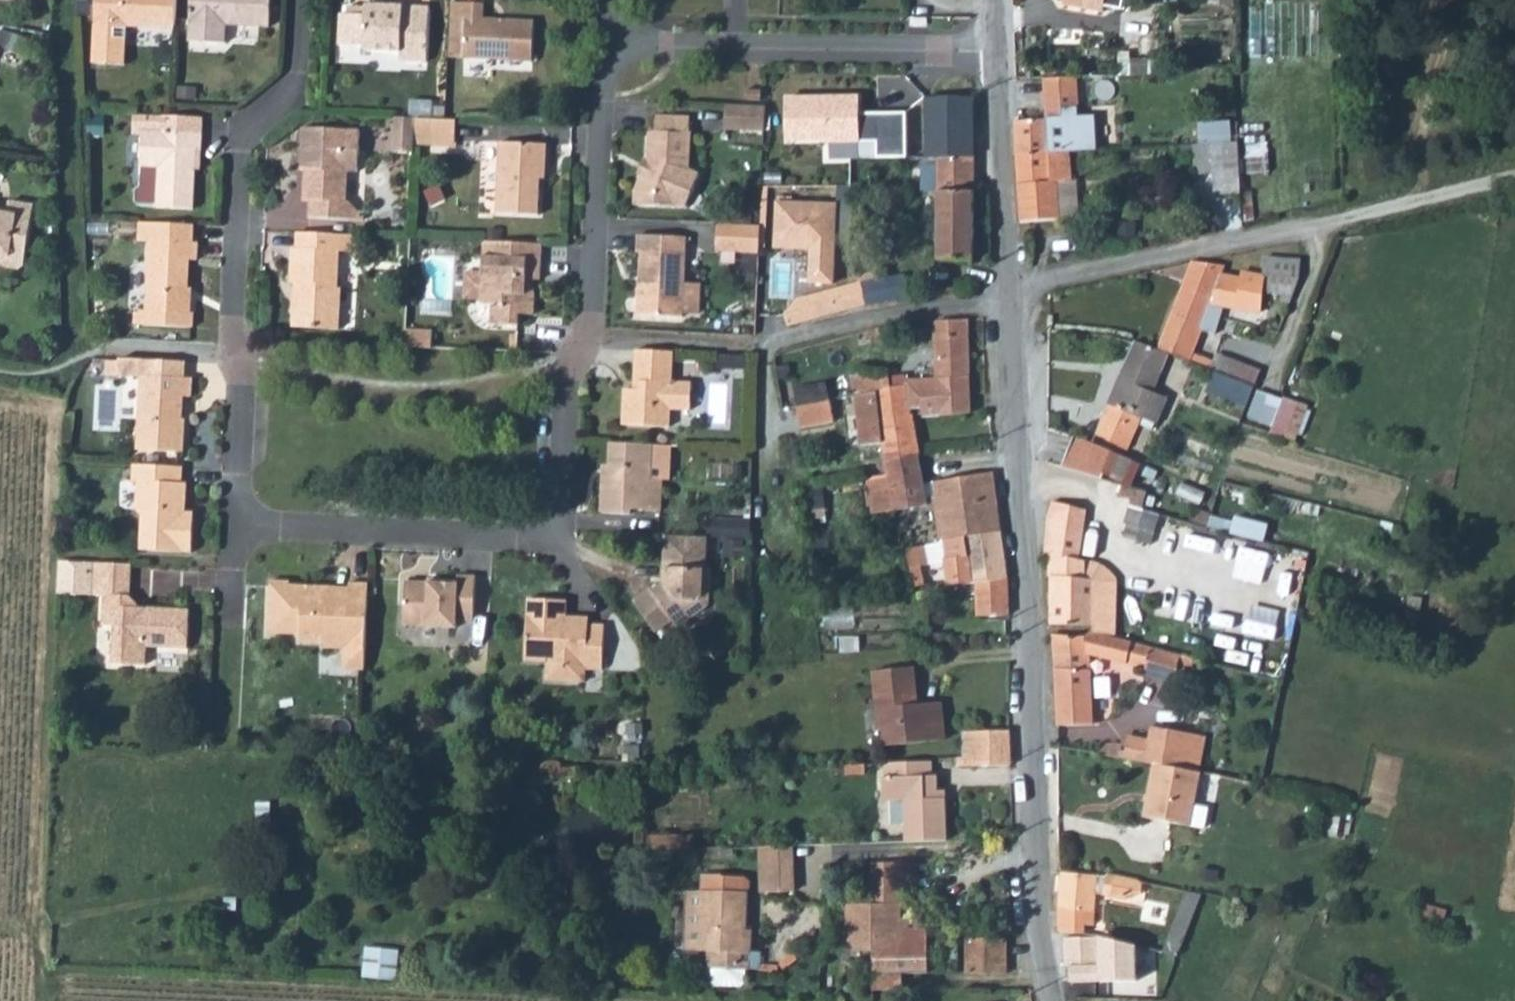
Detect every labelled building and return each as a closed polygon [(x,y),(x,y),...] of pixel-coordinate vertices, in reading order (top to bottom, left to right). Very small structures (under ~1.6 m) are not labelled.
[(95,23),(93,60),(125,62),(127,24),(174,27),(175,0),(97,0),(95,23)] [(189,42),(225,44),(226,26),(270,28),(272,0),(192,0),(189,42)] [(1061,5),(1102,12),(1103,7),(1120,10),(1122,0),(1062,0),(1061,5)] [(466,2),(450,1),(447,56),(462,57),(466,2)] [(466,2),(462,57),(531,62),(534,21),(483,18),(484,3),(466,2)] [(359,14),(349,14),(341,13),(339,43),(364,44),(364,47),(400,49),(400,59),(426,60),(429,7),(368,3),(367,6),(367,11),(359,11),(359,14)] [(350,5),(349,14),(359,14),(359,11),(367,11),(367,6),(350,5)] [(1017,121),(1013,121),(1014,154),(1068,151),(1092,150),(1090,116),(1075,117),(1073,76),(1042,78),(1044,119),(1017,121)] [(744,87),(744,98),(759,99),(759,88),(744,87)] [(971,96),(970,96),(926,97),(926,157),(938,157),(972,157),(971,96)] [(861,98),(790,98),(790,136),(829,136),(829,141),(876,141),(876,160),(911,160),(911,110),(861,110),(861,98)] [(411,100),(411,118),(415,118),(429,119),(430,101),(411,100)] [(723,103),(722,128),(762,130),(763,105),(723,103)] [(1081,109),(1081,111),(1100,112),(1099,140),(1117,141),(1118,110),(1081,109)] [(649,159),(641,174),(634,189),(633,203),(685,205),(701,173),(690,168),(691,132),(689,131),(689,116),(657,114),(656,129),(650,129),(649,159)] [(201,134),(176,133),(177,118),(133,116),(132,135),(142,136),(139,187),(135,191),(135,202),(138,206),(157,207),(157,209),(194,211),(196,171),(197,150),(201,150),(201,134)] [(176,133),(201,134),(202,119),(177,118),(176,133)] [(415,118),(414,138),(455,140),(455,120),(429,119),(415,118)] [(297,168),(302,169),(307,169),(306,198),(309,198),(309,217),(357,219),(357,209),(342,199),(343,170),(354,171),(356,129),(299,127),(297,168)] [(414,138),(414,145),(454,147),(455,140),(414,138)] [(537,216),(539,178),(540,168),(545,169),(546,143),(498,141),(494,213),(537,216)] [(1212,144),(1215,193),(1241,192),(1238,143),(1212,144)] [(1068,151),(1014,154),(1019,222),(1059,219),(1056,181),(1069,180),(1068,151)] [(638,172),(641,174),(649,159),(645,157),(638,172)] [(972,157),(938,157),(938,260),(972,260),(972,157)] [(836,203),(775,200),(774,247),(810,248),(808,282),(832,283),(836,203)] [(0,256),(0,259),(0,263),(4,268),(17,270),(23,266),(32,209),(7,205),(6,212),(5,217),(0,216),(0,256)] [(759,225),(716,223),(715,245),(743,247),(742,252),(758,252),(758,236),(759,225)] [(140,312),(139,324),(193,327),(194,315),(190,315),(190,297),(187,297),(189,261),(196,261),(197,243),(193,243),(194,227),(139,224),(138,240),(151,241),(147,312),(140,312)] [(297,301),(294,301),(292,328),(340,330),(343,287),(339,287),(340,250),(356,251),(357,236),(296,233),(295,248),(290,248),(289,284),(294,284),(298,284),(297,301)] [(644,293),(639,293),(638,313),(684,316),(684,312),(699,313),(700,283),(685,283),(687,238),(638,234),(637,253),(641,253),(640,280),(644,280),(644,293)] [(529,278),(532,278),(541,278),(542,262),(529,261),(529,258),(530,244),(485,242),(483,271),(482,296),(482,304),(493,304),(492,325),(520,325),(520,313),(535,313),(536,292),(528,291),(529,278)] [(542,245),(530,244),(529,258),(529,261),(542,262),(542,245)] [(1265,278),(1285,279),(1285,284),(1280,302),(1288,304),(1299,275),(1300,260),(1264,258),(1263,277),(1265,278)] [(1192,261),(1182,287),(1211,299),(1206,314),(1220,318),(1224,308),(1260,314),(1265,278),(1263,277),(1240,271),(1239,279),(1221,277),(1223,266),(1192,261)] [(754,265),(738,264),(737,284),(754,284),(754,265)] [(464,295),(482,296),(483,271),(466,270),(464,295)] [(861,282),(867,306),(897,300),(892,275),(861,282)] [(867,306),(861,282),(798,296),(787,311),(788,324),(867,306)] [(1182,287),(1158,349),(1167,354),(1189,362),(1201,333),(1214,336),(1220,318),(1206,314),(1211,299),(1182,287)] [(934,322),(931,328),(935,385),(936,416),(970,414),(966,320),(934,322)] [(432,332),(405,331),(404,348),(431,349),(432,332)] [(1158,349),(1135,340),(1094,435),(1125,450),(1139,419),(1142,420),(1139,425),(1150,430),(1152,425),(1154,426),(1166,399),(1151,392),(1167,354),(1158,349)] [(640,389),(634,389),(624,388),(623,425),(669,427),(670,408),(691,409),(692,382),(672,381),(673,352),(636,350),(635,382),(640,383),(640,389)] [(1219,370),(1255,383),(1260,370),(1224,357),(1219,370)] [(139,378),(137,422),(136,450),(183,452),(185,420),(181,420),(182,397),(190,398),(191,379),(183,379),(184,363),(118,360),(118,363),(117,377),(139,378)] [(117,377),(118,363),(105,362),(104,376),(117,377)] [(1207,394),(1245,409),(1248,401),(1253,387),(1215,372),(1207,394)] [(862,377),(866,395),(888,391),(884,373),(862,377)] [(910,409),(920,408),(921,417),(936,416),(935,385),(906,388),(909,410),(910,409)] [(1300,439),(1311,403),(1259,386),(1250,415),(1276,423),(1274,431),(1300,439)] [(866,395),(860,396),(868,458),(881,457),(882,459),(918,456),(910,409),(909,410),(906,388),(888,391),(866,395)] [(835,400),(801,407),(804,427),(838,422),(835,400)] [(1073,436),(1060,468),(1098,479),(1100,474),(1110,452),(1073,436)] [(612,476),(603,476),(601,513),(630,514),(631,510),(660,512),(661,480),(649,479),(650,444),(611,443),(609,467),(612,467),(612,476)] [(661,480),(669,480),(670,445),(650,444),(649,479),(661,480)] [(1110,452),(1100,474),(1131,488),(1137,473),(1141,465),(1110,452)] [(888,487),(866,489),(871,513),(897,510),(926,505),(924,496),(932,495),(938,542),(945,541),(999,531),(992,472),(923,485),(918,456),(882,459),(885,474),(888,487)] [(134,465),(133,484),(139,484),(138,511),(144,519),(142,554),(195,557),(196,514),(187,514),(187,486),(183,485),(183,468),(134,465)] [(1141,465),(1137,473),(1153,479),(1157,471),(1141,465)] [(603,466),(603,476),(612,476),(612,467),(609,467),(603,466)] [(885,474),(864,477),(866,489),(888,487),(885,474)] [(1184,481),(1178,493),(1200,504),(1206,492),(1184,481)] [(1122,539),(1149,546),(1158,516),(1142,510),(1146,494),(1120,486),(1117,497),(1130,501),(1123,525),(1127,527),(1122,539)] [(1047,520),(1043,555),(1048,555),(1049,577),(1050,577),(1051,625),(1094,626),(1094,581),(1083,580),(1083,562),(1075,560),(1085,510),(1052,502),(1047,520)] [(1193,509),(1188,523),(1206,528),(1210,514),(1193,509)] [(1266,539),(1270,523),(1236,514),(1232,530),(1266,539)] [(729,533),(729,517),(710,517),(711,533),(729,533)] [(999,531),(945,541),(946,557),(944,557),(947,585),(973,583),(1006,579),(999,531)] [(667,583),(663,583),(651,590),(649,588),(627,604),(649,637),(671,621),(674,624),(687,615),(683,609),(702,597),(702,591),(710,591),(710,571),(705,571),(706,537),(664,535),(663,568),(667,568),(667,583)] [(918,546),(905,549),(909,568),(916,567),(922,565),(918,546)] [(130,566),(93,564),(57,563),(57,585),(93,587),(92,596),(105,597),(104,628),(116,628),(115,666),(146,667),(147,648),(187,650),(188,612),(139,609),(139,614),(125,614),(125,598),(128,598),(129,597),(130,566)] [(916,567),(909,568),(913,588),(919,588),(916,567)] [(1006,579),(973,583),(975,618),(1008,616),(1006,579)] [(438,588),(426,587),(404,586),(402,630),(454,632),(454,625),(472,626),(475,581),(457,581),(456,584),(439,584),(438,588)] [(331,599),(331,588),(330,587),(291,586),(291,582),(273,582),(270,636),(302,638),(302,644),(327,645),(327,652),(346,653),(346,656),(365,657),(368,586),(351,585),(351,589),(351,596),(343,596),(339,599),(331,599)] [(92,596),(93,587),(57,585),(56,594),(92,596)] [(351,589),(331,588),(331,599),(339,599),(343,596),(351,596),(351,589)] [(683,609),(687,615),(689,619),(709,605),(710,591),(702,591),(702,597),(683,609)] [(139,609),(128,598),(125,598),(125,614),(139,614),(139,609)] [(525,664),(547,665),(547,683),(586,685),(586,673),(602,674),(604,628),(589,627),(567,625),(566,620),(567,604),(528,603),(525,664)] [(1130,642),(1090,633),(1085,636),(1052,637),(1055,725),(1093,725),(1089,657),(1126,665),(1130,642)] [(346,656),(345,673),(364,673),(365,657),(346,656)] [(911,668),(872,671),(877,730),(882,730),(884,747),(943,740),(940,704),(916,706),(911,668)] [(961,757),(955,758),(956,766),(1008,766),(1008,730),(961,732),(961,757)] [(1100,744),(1098,755),(1152,765),(1197,774),(1204,739),(1149,733),(1148,741),(1128,738),(1122,742),(1121,745),(1111,743),(1110,746),(1100,744)] [(929,762),(884,764),(884,779),(882,780),(883,802),(902,802),(904,843),(945,841),(944,792),(936,792),(935,778),(930,778),(929,762)] [(1197,774),(1152,765),(1143,818),(1201,829),(1205,809),(1190,806),(1197,774)] [(790,845),(759,846),(760,892),(792,891),(790,845)] [(869,866),(870,881),(896,880),(895,864),(869,866)] [(1059,872),(1057,910),(1057,932),(1084,935),(1084,926),(1092,924),(1095,875),(1059,872)] [(1105,875),(1105,876),(1101,893),(1126,900),(1127,896),(1132,897),(1138,895),(1140,890),(1140,885),(1137,882),(1105,875)] [(702,892),(687,892),(685,950),(708,950),(708,967),(711,967),(742,969),(747,969),(748,952),(751,951),(751,931),(746,931),(747,892),(744,892),(721,891),(721,876),(702,876),(702,892)] [(744,877),(721,876),(721,891),(744,892),(744,877)] [(903,974),(928,974),(926,931),(903,932),(899,932),(899,921),(898,906),(896,906),(896,880),(870,881),(871,907),(846,908),(843,948),(850,956),(870,957),(870,965),(871,965),(871,974),(903,974)] [(491,885),(490,897),(505,899),(507,887),(491,885)] [(1184,893),(1161,952),(1176,956),(1198,896),(1184,893)] [(899,932),(903,932),(907,921),(899,921),(899,932)] [(1097,936),(1063,939),(1063,966),(1099,965),(1098,945),(1097,936)] [(967,940),(967,974),(1004,975),(1003,939),(967,940)] [(1118,945),(1098,945),(1099,965),(1120,964),(1118,945)] [(363,977),(393,979),(395,957),(364,955),(363,977)] [(759,964),(759,972),(776,973),(776,965),(759,964)] [(299,966),(298,977),(312,978),(312,968),(299,966)] [(742,969),(711,967),(711,981),(718,987),(738,987),(742,982),(742,969)] [(871,974),(870,989),(887,989),(902,989),(903,974),(871,974)]
